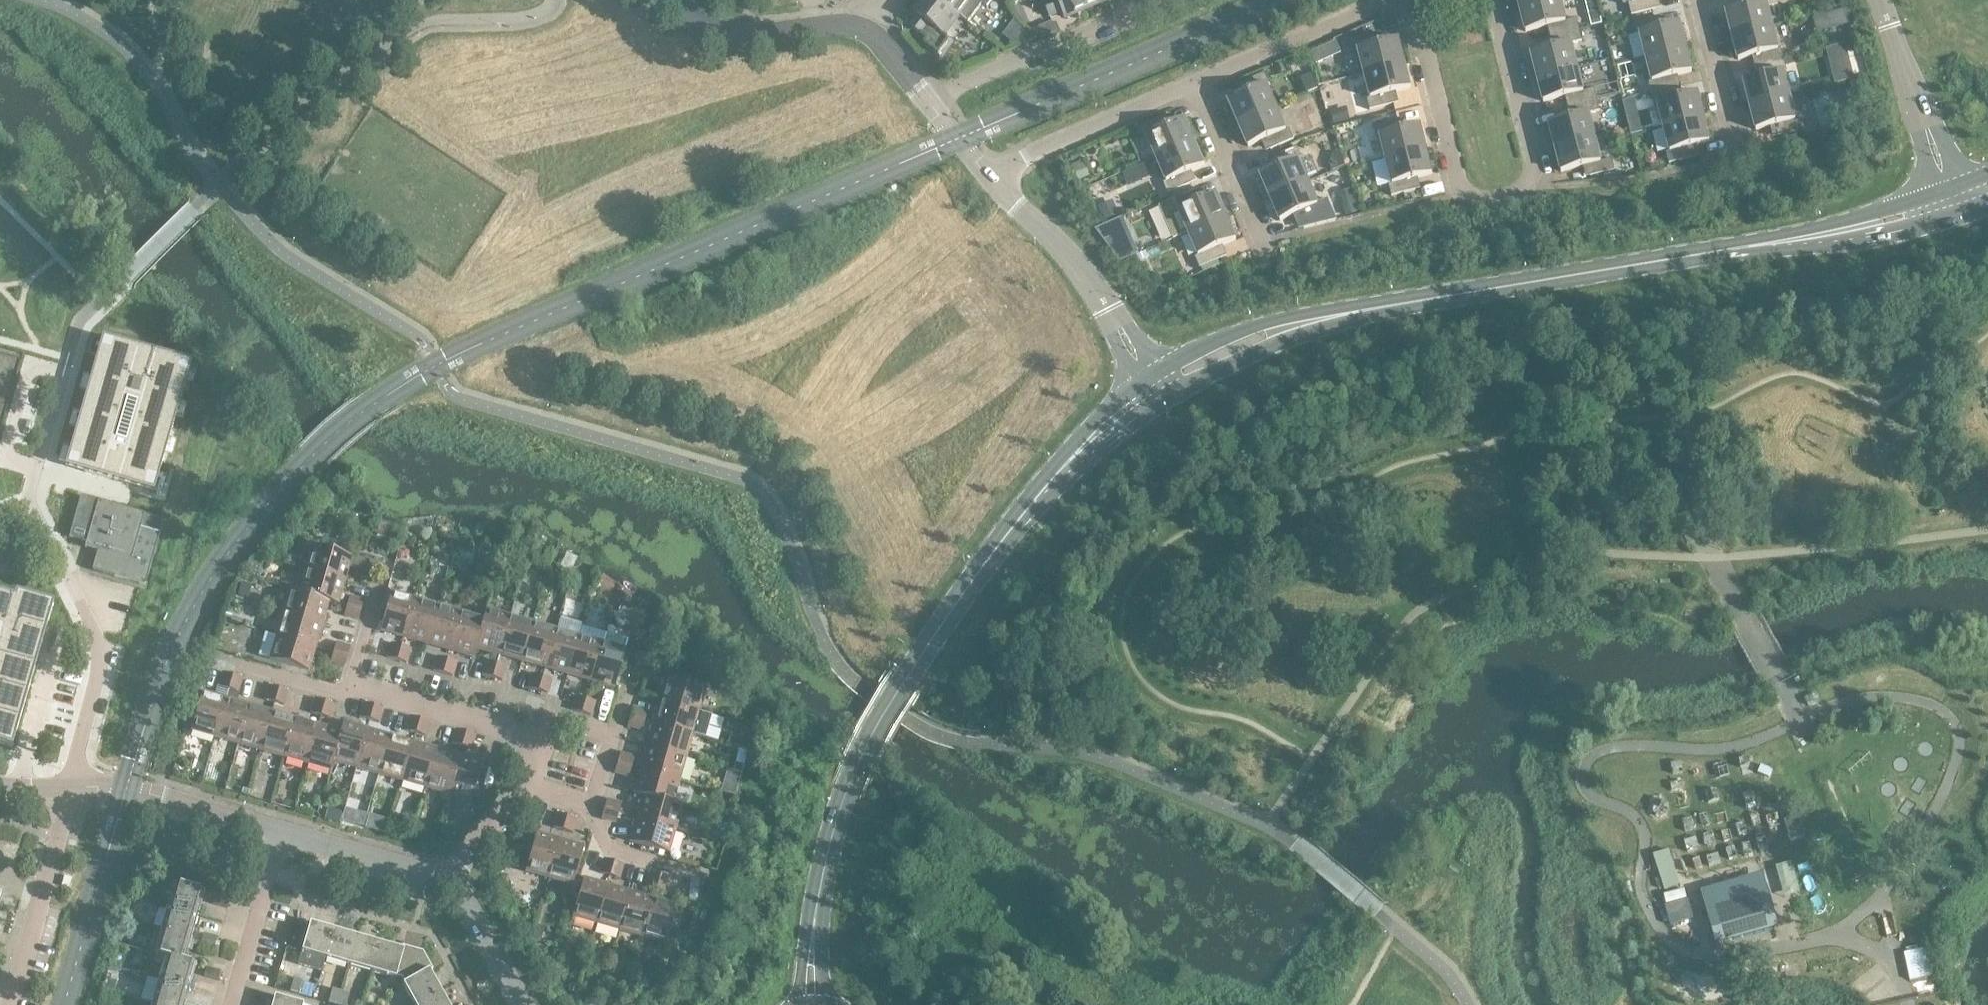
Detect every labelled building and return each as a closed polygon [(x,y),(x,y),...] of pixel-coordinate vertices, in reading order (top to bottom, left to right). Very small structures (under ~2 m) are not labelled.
[(938,0),(923,0),(914,13),(918,16),(919,20),(913,29),(927,39),(924,43),(939,54),(946,45),(946,44),(948,41),(947,36),(944,34),(958,15),(938,0)] [(958,15),(968,23),(983,3),(987,7),(993,0),(938,0),(958,15)] [(1084,0),(1042,0),(1049,15),(1058,11),(1062,12),(1064,17),(1087,8),(1084,0)] [(1560,0),(1550,0),(1520,8),(1526,32),(1552,25),(1555,36),(1579,30),(1577,19),(1565,22),(1560,0)] [(1632,4),(1629,5),(1632,15),(1656,9),(1653,0),(1631,0),(1632,4)] [(1732,36),(1772,26),(1765,2),(1769,1),(1769,0),(1743,0),(1745,7),(1726,12),(1732,36)] [(1598,11),(1589,13),(1592,26),(1601,23),(1598,11)] [(1640,33),(1646,58),(1685,48),(1679,23),(1660,28),(1658,17),(1633,23),(1636,34),(1640,33)] [(1051,22),(1032,30),(1044,37),(1055,32),(1051,22)] [(1778,50),(1772,26),(1732,36),(1738,60),(1757,55),(1760,66),(1784,60),(1781,49),(1778,50)] [(1582,41),(1579,30),(1555,36),(1558,47),(1531,54),(1537,78),(1577,68),(1571,44),(1582,41)] [(1358,50),(1364,74),(1404,64),(1398,40),(1379,45),(1376,34),(1352,40),(1355,51),(1358,50)] [(1692,72),(1685,48),(1646,58),(1652,82),(1649,83),(1651,94),(1675,87),(1673,77),(1692,72)] [(1320,49),(1310,53),(1315,64),(1325,60),(1320,49)] [(1787,71),(1784,60),(1760,66),(1762,77),(1744,82),(1750,106),(1789,96),(1783,72),(1787,71)] [(1410,88),(1404,64),(1364,74),(1370,98),(1367,99),(1370,110),(1394,104),(1391,93),(1410,88)] [(1583,92),(1577,68),(1537,78),(1543,102),(1570,95),(1573,106),(1597,100),(1594,89),(1583,92)] [(1228,101),(1238,124),(1276,108),(1266,85),(1269,83),(1265,73),(1242,83),(1246,93),(1228,101)] [(1678,98),(1675,87),(1651,94),(1654,104),(1657,103),(1664,128),(1703,118),(1697,93),(1678,98)] [(1795,120),(1789,96),(1750,106),(1756,130),(1775,126),(1777,137),(1802,130),(1799,119),(1795,120)] [(1634,98),(1623,101),(1626,114),(1637,111),(1634,98)] [(1600,111),(1597,100),(1573,106),(1576,117),(1549,124),(1555,148),(1595,138),(1588,114),(1600,111)] [(1286,131),(1276,108),(1238,124),(1248,147),(1266,139),(1271,150),(1294,140),(1289,129),(1286,131)] [(1343,109),(1330,112),(1334,124),(1346,121),(1343,109)] [(1147,136),(1157,159),(1194,143),(1184,120),(1166,127),(1162,117),(1139,127),(1144,137),(1147,136)] [(1709,142),(1703,118),(1664,128),(1670,152),(1666,153),(1669,164),(1699,156),(1696,145),(1709,142)] [(1380,136),(1386,160),(1426,150),(1419,126),(1401,131),(1398,120),(1374,126),(1376,137),(1380,136)] [(1601,162),(1595,138),(1555,148),(1561,172),(1588,165),(1591,176),(1615,170),(1612,159),(1601,162)] [(1204,166),(1194,143),(1157,159),(1167,182),(1163,183),(1168,194),(1191,184),(1186,173),(1204,166)] [(1260,175),(1270,198),(1308,182),(1298,159),(1301,157),(1297,147),(1274,157),(1278,167),(1260,175)] [(1432,174),(1426,150),(1386,160),(1392,184),(1389,185),(1392,196),(1416,190),(1413,179),(1432,174)] [(1333,155),(1330,165),(1332,170),(1343,166),(1338,153),(1333,155)] [(1318,205),(1308,182),(1270,198),(1280,221),(1298,213),(1302,224),(1325,214),(1321,203),(1318,205)] [(1351,190),(1339,194),(1347,216),(1358,211),(1351,190)] [(1179,210),(1189,233),(1226,217),(1216,194),(1198,202),(1194,191),(1171,201),(1175,211),(1179,210)] [(1113,205),(1100,211),(1105,222),(1118,216),(1113,205)] [(1236,240),(1226,217),(1189,233),(1199,256),(1195,258),(1200,268),(1223,258),(1218,248),(1236,240)] [(1121,220),(1096,231),(1120,263),(1136,256),(1121,220)] [(1145,252),(1136,256),(1139,262),(1148,259),(1145,252)] [(102,337),(65,467),(81,472),(153,492),(191,363),(133,346),(102,337)] [(20,362),(0,356),(0,434),(20,362)] [(81,496),(72,526),(69,537),(86,542),(85,547),(107,554),(102,573),(145,585),(163,520),(81,496)] [(379,521),(377,535),(391,538),(394,524),(379,521)] [(313,546),(306,569),(345,581),(351,557),(313,546)] [(356,558),(353,568),(382,576),(384,566),(356,558)] [(251,565),(248,576),(258,579),(261,568),(251,565)] [(345,581),(306,569),(299,592),(299,593),(329,601),(329,602),(338,604),(345,581)] [(240,585),(237,598),(247,601),(251,588),(240,585)] [(290,589),(283,613),(322,624),(329,602),(329,601),(299,593),(299,592),(290,589)] [(12,747),(53,603),(15,592),(14,597),(0,593),(0,743),(12,747)] [(380,631),(404,638),(415,599),(391,592),(380,631)] [(350,597),(347,606),(361,610),(364,601),(350,597)] [(438,606),(415,599),(404,638),(427,644),(438,606)] [(644,599),(636,611),(645,616),(652,604),(644,599)] [(361,610),(347,606),(344,616),(358,620),(361,610)] [(461,612),(438,606),(427,644),(450,651),(461,612)] [(486,610),(483,619),(484,619),(476,648),(476,649),(499,655),(510,616),(486,610)] [(227,611),(224,620),(232,622),(234,613),(227,611)] [(483,619),(461,612),(450,651),(474,658),(476,649),(476,648),(484,619),(483,619)] [(322,624),(283,613),(277,636),(315,647),(322,624)] [(533,623),(510,616),(499,655),(522,661),(533,623)] [(556,630),(533,623),(522,661),(545,668),(556,630)] [(579,636),(556,630),(545,668),(568,675),(579,636)] [(604,633),(602,643),(591,681),(615,688),(626,649),(628,640),(604,633)] [(315,647),(277,636),(270,660),(309,671),(315,647)] [(602,643),(579,636),(568,675),(591,681),(602,643)] [(336,643),(334,652),(348,657),(350,647),(336,643)] [(392,644),(388,658),(397,661),(401,647),(392,644)] [(411,649),(401,647),(397,661),(407,664),(411,649)] [(348,657),(334,652),(331,662),(345,666),(348,657)] [(639,653),(636,663),(650,667),(653,657),(639,653)] [(438,657),(434,671),(443,674),(447,660),(438,657)] [(457,663),(447,660),(443,674),(453,677),(457,663)] [(487,661),(483,675),(492,678),(496,664),(487,661)] [(506,667),(496,664),(492,678),(502,681),(506,667)] [(191,731),(215,737),(226,699),(229,690),(233,676),(223,673),(219,687),(219,688),(217,696),(202,692),(191,731)] [(533,674),(529,689),(538,691),(542,677),(533,674)] [(242,678),(233,676),(229,690),(238,693),(242,678)] [(552,680),(542,677),(538,691),(548,694),(552,680)] [(667,677),(660,700),(699,711),(706,688),(667,677)] [(279,689),(269,686),(265,701),(275,704),(279,689)] [(288,692),(279,689),(275,704),(284,706),(288,692)] [(226,699),(215,737),(238,744),(249,706),(235,702),(238,693),(229,690),(226,699)] [(576,697),(572,711),(582,714),(586,699),(576,697)] [(595,702),(586,699),(582,714),(591,716),(595,702)] [(325,702),(315,700),(311,714),(321,717),(325,702)] [(699,711),(660,700),(654,723),(686,733),(693,735),(699,711)] [(334,705),(325,702),(321,717),(330,719),(334,705)] [(374,706),(364,704),(360,718),(370,720),(374,706)] [(272,712),(249,706),(238,744),(261,750),(272,712)] [(383,709),(374,706),(370,720),(379,723),(383,709)] [(648,712),(633,708),(631,717),(645,721),(648,712)] [(295,719),(272,712),(261,750),(284,757),(295,719)] [(420,719),(410,717),(406,731),(415,734),(420,719)] [(645,721),(631,717),(628,726),(642,730),(645,721)] [(318,725),(295,719),(284,757),(307,764),(318,725)] [(429,722),(420,719),(415,734),(425,736),(429,722)] [(344,722),(341,731),(341,732),(332,761),(333,762),(356,768),(367,729),(344,722)] [(686,733),(654,723),(647,747),(686,758),(693,735),(686,733)] [(341,731),(318,725),(307,764),(330,771),(333,762),(332,761),(341,732),(341,731)] [(730,733),(727,744),(750,750),(756,731),(743,727),(741,736),(730,733)] [(390,736),(367,729),(356,768),(379,775),(390,736)] [(466,732),(457,730),(452,744),(461,746),(466,732)] [(476,735),(466,732),(461,746),(471,749),(476,735)] [(413,742),(390,736),(379,775),(402,781),(413,742)] [(436,749),(413,742),(402,781),(425,788),(436,749)] [(686,758),(647,747),(640,770),(679,781),(686,758)] [(459,756),(436,749),(425,788),(448,794),(459,756)] [(634,758),(620,754),(617,763),(632,767),(634,758)] [(483,762),(459,756),(448,794),(472,801),(483,762)] [(632,767),(617,763),(615,773),(629,777),(632,767)] [(736,763),(733,771),(743,774),(745,766),(736,763)] [(679,781),(640,770),(634,793),(643,796),(643,795),(673,804),(673,803),(679,781)] [(727,770),(721,792),(737,796),(743,775),(727,770)] [(643,795),(643,796),(636,819),(675,830),(682,806),(673,803),(673,804),(643,795)] [(621,804),(607,800),(604,809),(618,813),(621,804)] [(618,813),(604,809),(602,819),(616,823),(618,813)] [(332,811),(330,820),(340,822),(342,814),(332,811)] [(357,812),(354,824),(363,827),(367,815),(357,812)] [(553,828),(562,831),(567,816),(557,814),(553,828)] [(576,819),(567,816),(562,831),(572,834),(576,819)] [(675,830),(636,819),(629,842),(669,853),(675,830)] [(377,821),(374,832),(386,836),(389,824),(377,821)] [(525,872),(549,878),(560,840),(536,833),(525,872)] [(584,846),(560,840),(549,878),(573,885),(584,846)] [(614,862),(604,859),(600,874),(610,876),(614,862)] [(623,865),(614,862),(610,876),(619,879),(623,865)] [(660,875),(651,873),(647,887),(656,889),(660,875)] [(669,878),(660,875),(656,889),(665,892),(669,878)] [(573,917),(596,924),(607,885),(584,878),(573,917)] [(1762,879),(1704,895),(1717,941),(1775,925),(1762,879)] [(204,893),(173,884),(167,908),(197,916),(204,893)] [(630,892),(607,885),(596,924),(619,931),(630,892)] [(653,899),(630,892),(619,931),(643,938),(653,899)] [(229,900),(215,896),(212,904),(227,909),(229,900)] [(677,905),(653,899),(643,938),(666,944),(677,905)] [(197,916),(167,908),(160,931),(191,940),(197,916)] [(302,952),(325,958),(333,930),(310,923),(302,952)] [(537,929),(533,940),(541,943),(544,931),(537,929)] [(357,937),(333,930),(325,958),(349,965),(357,937)] [(191,940),(160,931),(153,955),(165,958),(165,957),(184,962),(191,940)] [(204,934),(202,943),(216,947),(218,939),(204,934)] [(380,944),(357,937),(349,965),(372,972),(380,944)] [(216,947),(202,943),(199,951),(213,955),(216,947)] [(402,950),(380,944),(372,972),(396,979),(396,976),(402,978),(423,952),(403,946),(402,950)] [(423,952),(402,978),(405,983),(403,984),(414,1004),(416,1004),(440,991),(430,972),(433,970),(423,952)] [(165,957),(165,958),(158,981),(189,990),(196,966),(184,962),(165,957)] [(204,977),(218,981),(221,973),(207,969),(204,977)] [(108,973),(104,987),(116,990),(120,976),(108,973)] [(294,978),(290,992),(299,995),(302,982),(302,981),(294,978)] [(158,981),(152,1004),(155,1004),(185,1004),(189,990),(158,981)] [(302,982),(299,995),(310,998),(313,986),(302,982)] [(328,1004),(333,1004),(337,1004),(341,992),(332,989),(328,1004)] [(440,991),(416,1004),(448,1004),(440,991)] [(341,992),(337,1004),(346,1004),(349,994),(341,992)] [(303,1004),(274,997),(272,1004),(303,1004)]
